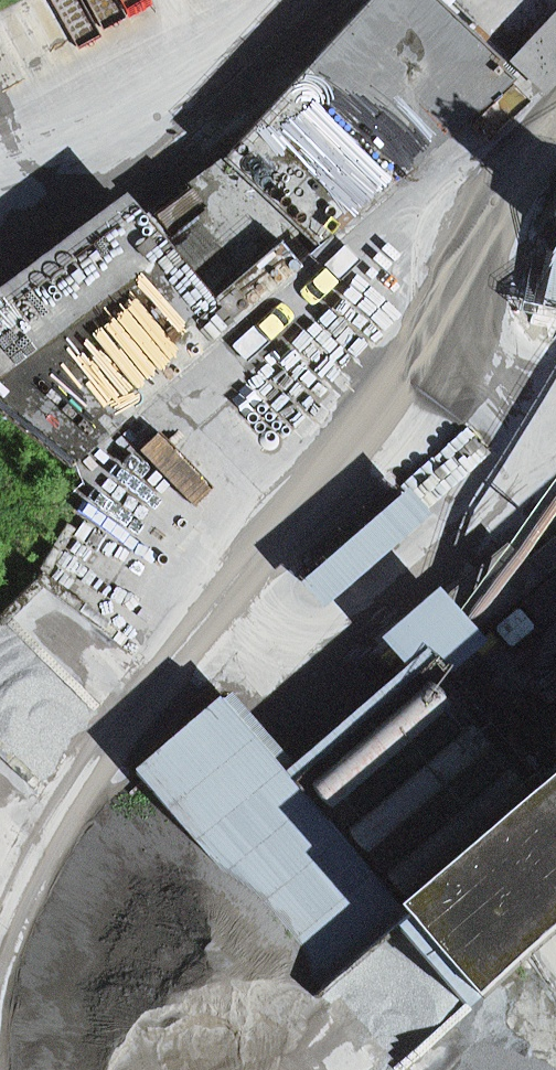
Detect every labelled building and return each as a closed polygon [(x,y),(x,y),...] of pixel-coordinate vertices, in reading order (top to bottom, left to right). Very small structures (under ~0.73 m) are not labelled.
[(516,78),(525,69),(555,35),(555,0),(375,0),(229,158),(323,244),(516,78)] [(546,88),(555,77),(555,35),(525,69),(546,88)] [(73,467),(323,244),(229,158),(143,222),(0,327),(0,410),(73,467)] [(143,222),(119,194),(0,283),(0,327),(143,222)] [(413,478),(309,569),(334,597),(438,506),(413,478)] [(506,548),(446,600),(472,629),(519,587),(521,565),(506,548)] [(426,897),(549,790),(447,673),(480,644),(434,591),(382,636),(414,672),(290,780),(293,783),(312,767),(426,897)] [(134,773),(322,987),(404,916),(426,897),(312,767),(293,783),(290,780),(219,699),(134,773)] [(473,994),(555,922),(555,784),(549,790),(426,897),(404,916),(473,994)]
